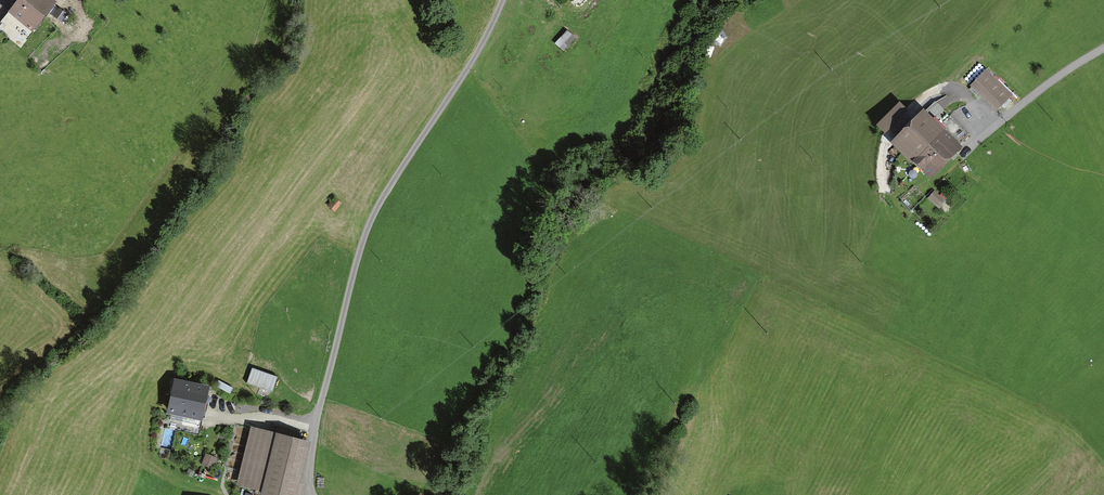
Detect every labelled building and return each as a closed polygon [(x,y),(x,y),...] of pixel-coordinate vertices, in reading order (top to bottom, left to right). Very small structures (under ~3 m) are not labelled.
[(49,0),(21,0),(12,11),(31,27),(52,2),(49,0)] [(70,18),(60,10),(54,17),(64,25),(70,18)] [(570,27),(557,39),(566,48),(578,35),(570,27)] [(1014,95),(987,70),(971,88),(998,113),(1014,95)] [(958,145),(923,112),(895,141),(930,174),(958,145)] [(938,193),(930,200),(943,212),(950,204),(938,193)] [(254,364),(249,380),(275,388),(280,373),(254,364)] [(206,388),(176,382),(170,411),(200,417),(206,388)] [(233,448),(246,451),(251,424),(238,422),(233,448)] [(256,435),(243,490),(266,494),(311,494),(311,492),(300,490),(310,448),(256,435)] [(207,450),(204,462),(217,465),(220,453),(207,450)]
